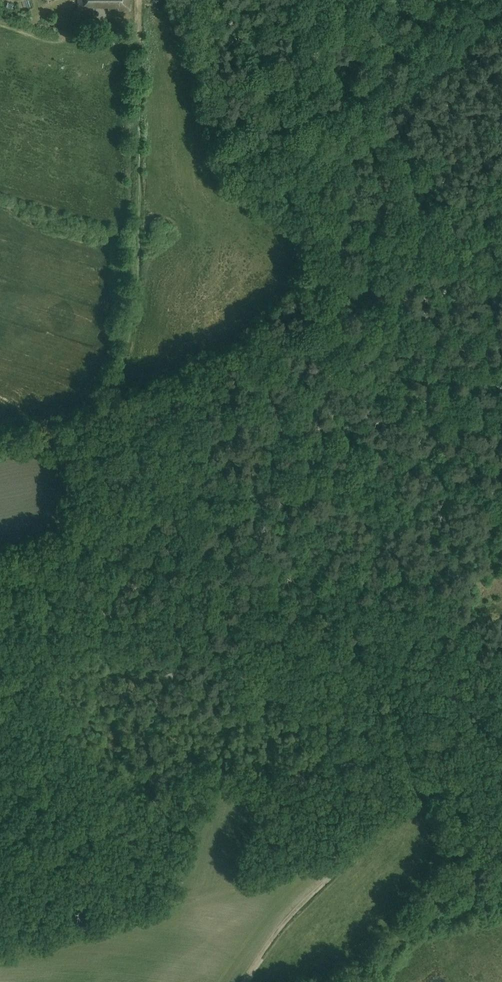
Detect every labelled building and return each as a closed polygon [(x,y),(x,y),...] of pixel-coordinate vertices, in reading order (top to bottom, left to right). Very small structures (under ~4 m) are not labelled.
[(94,10),(94,7),(108,7),(108,11),(129,11),(129,0),(78,0),(78,10),(94,10)]
